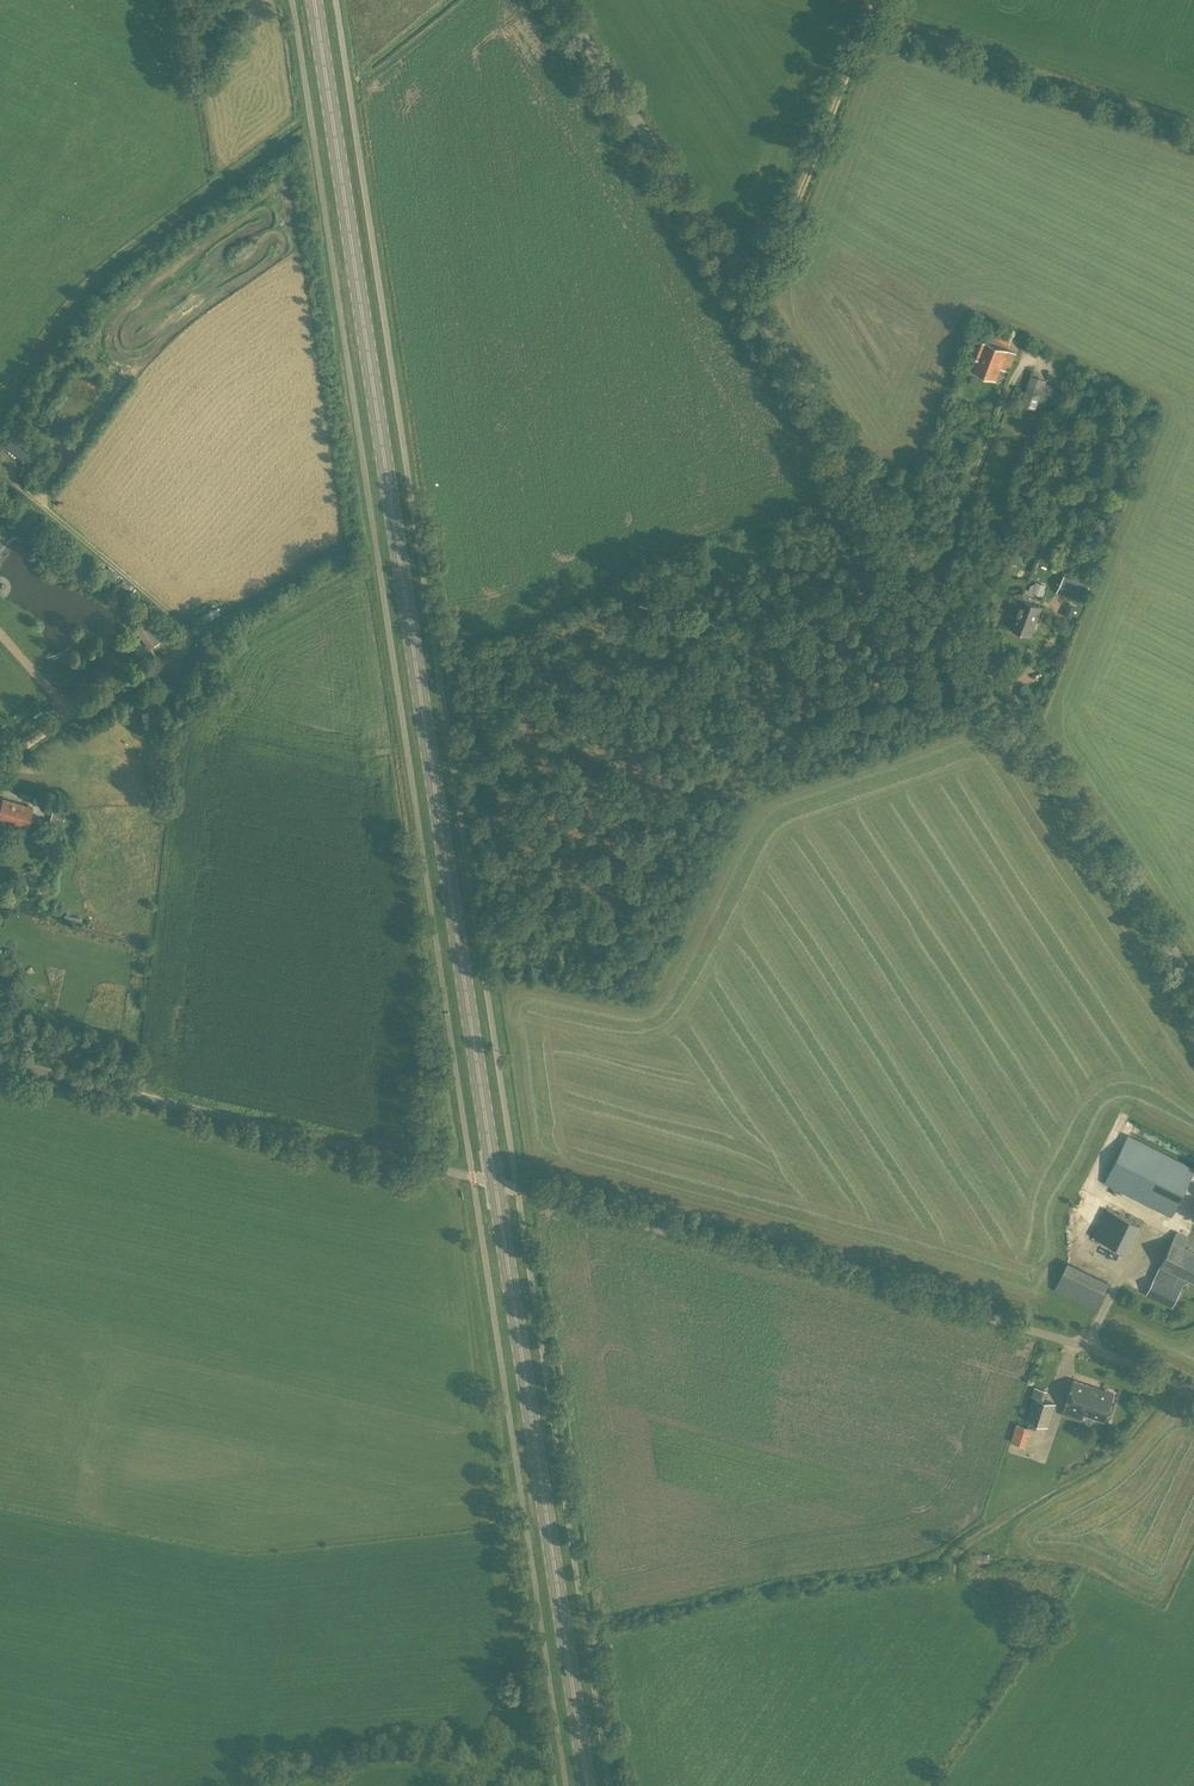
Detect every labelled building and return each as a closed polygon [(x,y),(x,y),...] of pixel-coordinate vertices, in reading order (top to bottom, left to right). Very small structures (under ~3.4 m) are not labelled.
[(968,355),(977,358),(983,341),(986,342),(986,340),(975,336),(968,355)] [(996,378),(1007,350),(986,342),(983,341),(977,358),(972,370),(996,378)] [(1046,380),(1041,378),(1031,374),(1026,387),(1020,402),(1036,408),(1046,380)] [(30,460),(36,454),(15,435),(10,442),(30,460)] [(1065,570),(1056,591),(1082,603),(1091,581),(1065,570)] [(1031,635),(1042,606),(1021,598),(1010,627),(1031,635)] [(148,649),(160,641),(147,621),(135,628),(148,649)] [(143,711),(146,728),(152,727),(150,711),(143,711)] [(25,827),(26,828),(33,807),(4,798),(0,810),(0,819),(14,824),(14,827),(16,829),(21,830),(24,829),(25,827)] [(1193,1172),(1193,1169),(1127,1135),(1104,1182),(1172,1216),(1193,1172)] [(1140,1224),(1107,1208),(1102,1217),(1135,1234),(1140,1224)] [(1173,1241),(1147,1294),(1171,1306),(1186,1277),(1193,1281),(1193,1251),(1184,1246),(1189,1237),(1177,1231),(1172,1240),(1173,1241)] [(1101,1309),(1114,1280),(1072,1261),(1058,1290),(1101,1309)] [(1104,1421),(1114,1393),(1074,1379),(1062,1414),(1081,1420),(1083,1414),(1104,1421)] [(1048,1427),(1056,1403),(1034,1396),(1026,1419),(1048,1427)] [(1024,1445),(1030,1427),(1016,1422),(1010,1441),(1024,1445)]
